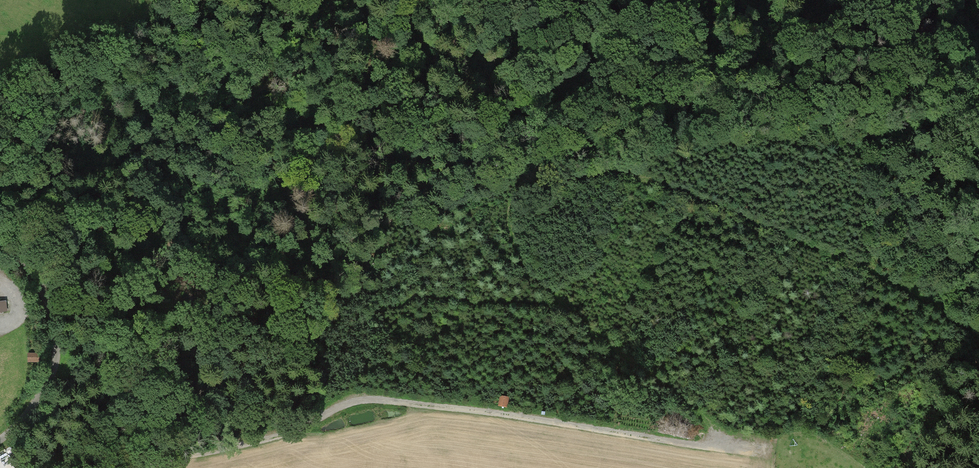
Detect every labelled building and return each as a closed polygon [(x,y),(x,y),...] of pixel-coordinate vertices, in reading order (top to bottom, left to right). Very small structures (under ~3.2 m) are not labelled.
[(37,354),(27,355),(27,364),(37,364),(37,354)] [(470,419),(461,417),(459,426),(469,427),(470,419)]
